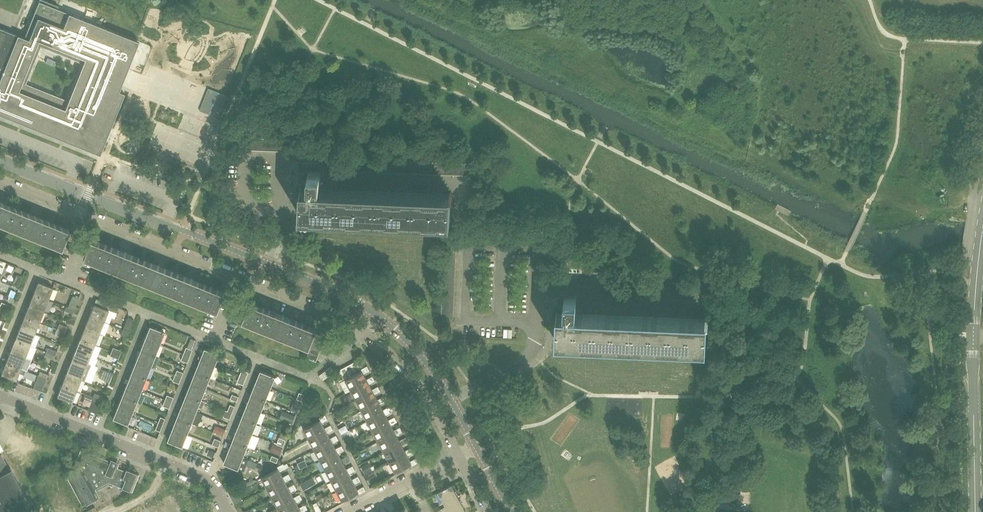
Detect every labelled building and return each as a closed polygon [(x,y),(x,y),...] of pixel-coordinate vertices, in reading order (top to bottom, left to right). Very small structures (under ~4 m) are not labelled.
[(25,38),(0,27),(0,114),(99,154),(124,93),(118,90),(138,41),(59,9),(60,6),(58,6),(44,0),(40,0),(25,38)] [(47,57),(45,62),(55,66),(56,61),(47,57)] [(200,111),(210,114),(218,92),(208,88),(200,111)] [(300,214),(450,221),(451,193),(320,187),(321,171),(313,171),(313,168),(303,168),(303,173),(309,173),(308,187),(301,187),(300,214)] [(939,197),(948,192),(946,188),(937,192),(939,197)] [(1,202),(0,206),(0,223),(28,234),(35,216),(1,202)] [(68,229),(62,226),(35,216),(28,234),(60,247),(68,229)] [(92,238),(85,257),(118,271),(126,252),(92,238)] [(159,265),(144,259),(126,252),(118,271),(152,284),(159,265)] [(193,279),(165,268),(159,265),(152,284),(185,297),(193,279)] [(18,286),(21,277),(16,275),(12,284),(18,286)] [(226,292),(207,284),(193,279),(185,297),(219,311),(226,292)] [(38,281),(33,293),(48,299),(53,287),(38,281)] [(59,300),(61,292),(56,290),(53,299),(59,300)] [(706,318),(576,312),(576,296),(568,296),(569,293),(559,292),(558,298),(564,298),(564,312),(556,311),(555,339),(705,346),(706,318)] [(33,293),(29,304),(43,310),(48,299),(33,293)] [(73,309),(78,298),(72,295),(68,307),(73,309)] [(284,315),(252,302),(250,301),(243,320),(276,334),(284,315)] [(94,303),(89,315),(103,321),(108,309),(94,303)] [(29,304),(24,316),(39,322),(43,310),(29,304)] [(89,315),(84,327),(99,333),(103,321),(89,315)] [(317,328),(316,327),(284,315),(276,334),(310,347),(310,346),(312,340),(315,334),(317,329),(317,328)] [(24,316),(19,327),(34,333),(39,322),(24,316)] [(129,332),(134,319),(128,317),(123,329),(129,332)] [(64,332),(66,326),(59,323),(57,329),(64,332)] [(149,326),(144,337),(159,343),(164,331),(149,326)] [(19,327),(15,339),(29,345),(34,333),(19,327)] [(84,327),(80,338),(94,344),(99,333),(84,327)] [(62,337),(64,332),(57,329),(54,334),(62,337)] [(325,339),(327,333),(317,329),(315,334),(325,339)] [(323,344),(325,339),(315,334),(312,340),(323,344)] [(144,337),(140,349),(155,355),(159,343),(144,337)] [(80,338),(75,350),(90,356),(94,344),(80,338)] [(15,339),(10,350),(25,356),(29,345),(15,339)] [(321,350),(323,344),(312,340),(310,346),(321,350)] [(310,346),(310,347),(308,351),(318,355),(321,350),(310,346)] [(190,356),(193,349),(186,347),(184,353),(190,356)] [(205,348),(200,360),(215,366),(220,354),(205,348)] [(140,349),(135,360),(150,366),(155,355),(140,349)] [(10,350),(6,362),(20,368),(25,356),(10,350)] [(75,350),(71,361),(85,367),(90,356),(75,350)] [(306,357),(316,361),(318,355),(308,351),(306,357)] [(187,362),(190,356),(184,353),(181,360),(187,362)] [(135,360),(131,372),(145,378),(150,366),(135,360)] [(200,360),(196,371),(210,377),(215,366),(200,360)] [(362,370),(361,369),(356,360),(351,363),(356,373),(362,370)] [(87,373),(83,371),(85,367),(71,361),(66,372),(80,378),(84,380),(87,373)] [(1,373),(16,379),(20,368),(6,362),(1,373)] [(351,363),(346,366),(351,376),(356,373),(351,363)] [(364,373),(370,370),(367,365),(361,369),(362,370),(356,373),(351,376),(346,379),(352,390),(368,381),(367,379),(364,373)] [(323,380),(335,371),(331,366),(319,375),(323,380)] [(346,366),(340,369),(346,379),(351,376),(346,366)] [(246,378),(248,372),(242,369),(240,376),(246,378)] [(340,369),(335,372),(340,382),(346,379),(340,369)] [(181,379),(184,372),(177,370),(175,376),(181,379)] [(261,370),(256,382),(271,388),(275,376),(261,370)] [(196,371),(191,383),(206,389),(210,377),(196,371)] [(66,372),(61,384),(76,390),(80,378),(66,372)] [(131,372),(126,383),(141,389),(145,378),(131,372)] [(41,391),(44,384),(46,378),(38,375),(36,380),(33,387),(41,391)] [(243,384),(246,378),(240,376),(237,382),(243,384)] [(369,383),(375,380),(373,376),(367,379),(368,381),(352,390),(357,400),(373,391),(372,389),(369,383)] [(256,382),(251,394),(266,399),(271,388),(256,382)] [(126,383),(122,395),(136,400),(141,389),(126,383)] [(191,383),(186,394),(201,400),(206,389),(191,383)] [(57,396),(71,401),(76,390),(61,384),(57,396)] [(378,386),(372,389),(373,391),(357,400),(362,410),(379,401),(377,399),(375,394),(381,390),(378,386)] [(186,394),(182,406),(197,411),(201,400),(186,394)] [(251,394),(247,405),(261,411),(266,399),(251,394)] [(122,395),(117,406),(132,412),(136,400),(122,395)] [(384,396),(377,399),(379,401),(362,410),(368,420),(384,411),(383,410),(380,404),(386,401),(384,396)] [(96,413),(102,400),(93,397),(88,410),(96,413)] [(169,408),(172,401),(166,399),(163,405),(169,408)] [(139,401),(135,412),(141,414),(145,403),(139,401)] [(247,405),(242,416),(257,422),(261,411),(247,405)] [(112,418),(127,424),(132,412),(117,406),(112,418)] [(182,406),(177,417),(192,423),(197,411),(182,406)] [(389,406),(383,410),(384,411),(368,420),(373,430),(389,422),(388,420),(386,414),(392,411),(389,406)] [(283,410),(279,418),(292,423),(295,415),(283,410)] [(326,430),(325,428),(322,422),(328,419),(325,414),(319,418),(320,419),(304,428),(310,439),(326,430)] [(242,416),(238,428),(252,434),(257,422),(242,416)] [(177,417),(173,428),(187,434),(192,423),(177,417)] [(395,417),(388,420),(389,422),(373,430),(379,440),(395,432),(394,430),(391,424),(397,421),(395,417)] [(331,440),(330,438),(327,432),(333,429),(331,424),(325,428),(326,430),(310,439),(315,449),(331,440)] [(339,429),(341,434),(348,430),(346,425),(339,429)] [(397,435),(403,431),(400,427),(394,430),(395,432),(379,440),(384,451),(400,442),(399,440),(397,435)] [(168,440),(183,446),(187,434),(173,428),(168,440)] [(238,428),(233,439),(248,445),(252,434),(238,428)] [(337,450),(336,448),(333,443),(339,439),(336,435),(330,438),(331,440),(315,449),(320,459),(337,450)] [(283,447),(286,440),(279,437),(276,444),(283,447)] [(406,437),(399,440),(400,442),(384,451),(390,461),(406,452),(405,450),(402,445),(408,442),(406,437)] [(212,444),(219,447),(221,440),(215,438),(212,444)] [(233,439),(229,451),(243,456),(248,445),(233,439)] [(279,455),(283,447),(273,443),(270,451),(279,455)] [(342,445),(336,448),(337,450),(320,459),(326,469),(342,460),(341,459),(338,453),(344,450),(342,445)] [(411,447),(405,450),(406,452),(390,461),(395,471),(412,463),(413,465),(419,461),(417,457),(410,461),(407,455),(414,452),(411,447)] [(77,465),(64,472),(82,505),(99,496),(95,489),(108,481),(129,490),(132,491),(139,474),(136,473),(126,469),(125,470),(117,467),(118,464),(112,461),(112,459),(110,458),(109,462),(90,455),(91,452),(81,448),(75,462),(77,465)] [(238,468),(239,468),(243,470),(246,462),(242,460),(243,456),(229,451),(224,463),(238,468)] [(30,504),(10,468),(8,469),(1,454),(0,454),(0,511),(16,511),(30,504)] [(347,469),(344,463),(350,460),(347,455),(341,459),(342,460),(326,469),(331,479),(348,470),(347,469)] [(277,466),(278,468),(262,477),(268,487),(284,479),(283,477),(280,471),(286,468),(283,463),(277,466)] [(372,469),(368,463),(360,467),(364,474),(372,469)] [(353,465),(347,469),(348,470),(331,479),(337,489),(353,480),(352,479),(349,473),(355,470),(353,465)] [(260,472),(266,475),(269,469),(262,466),(260,472)] [(376,475),(373,470),(364,475),(366,480),(376,475)] [(289,473),(283,477),(284,479),(268,487),(273,497),(289,489),(288,487),(285,481),(291,478),(289,473)] [(342,500),(358,491),(360,493),(366,490),(364,486),(358,489),(355,483),(361,480),(358,476),(352,479),(353,480),(337,489),(342,500)] [(310,487),(306,480),(300,483),(304,490),(310,487)] [(294,484),(288,487),(289,489),(273,497),(279,507),(295,499),(294,497),(291,491),(297,488),(294,484)] [(438,491),(446,505),(452,501),(451,497),(457,494),(452,484),(438,491)] [(302,498),(300,494),(294,497),(295,499),(279,507),(281,511),(294,511),(300,509),(299,507),(296,502),(302,498)] [(457,494),(451,497),(452,501),(446,505),(450,511),(459,511),(465,509),(457,494)] [(319,511),(326,511),(322,502),(316,504),(319,511)] [(302,511),(308,509),(305,504),(299,507),(300,509),(294,511),(302,511)]
